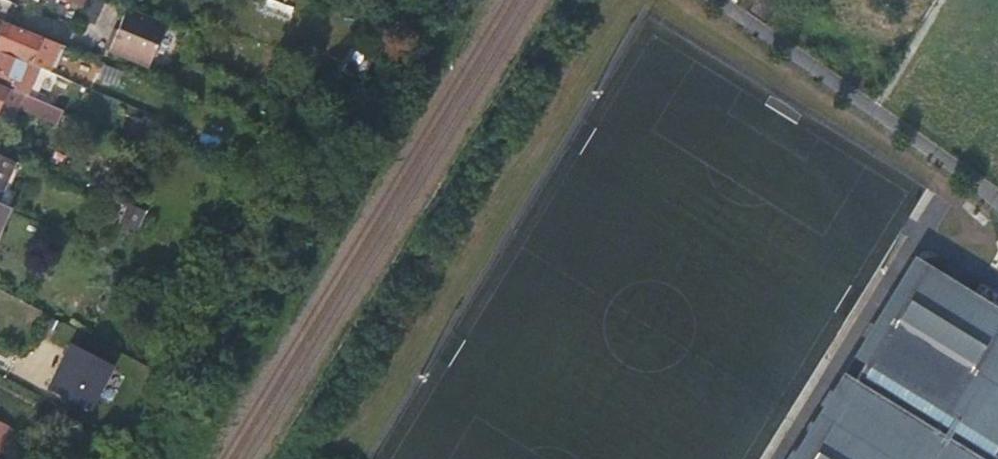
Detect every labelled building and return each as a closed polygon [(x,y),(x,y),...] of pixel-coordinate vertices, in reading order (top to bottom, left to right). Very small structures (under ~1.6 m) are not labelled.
[(109,0),(91,0),(84,18),(104,26),(114,2),(109,0)] [(262,12),(289,21),(293,7),(274,0),(266,0),(262,12)] [(148,67),(167,24),(127,7),(108,50),(148,67)] [(28,63),(46,71),(49,72),(61,44),(39,35),(4,21),(0,30),(0,51),(28,63)] [(28,63),(0,51),(0,78),(16,85),(14,90),(23,94),(35,99),(46,71),(28,63)] [(14,90),(0,84),(0,101),(0,100),(12,105),(16,96),(20,98),(23,94),(14,90)] [(57,125),(63,111),(35,99),(23,94),(20,98),(16,107),(57,125)] [(12,105),(16,107),(20,98),(16,96),(12,105)] [(16,161),(0,154),(0,196),(16,161)] [(137,231),(147,211),(130,203),(121,224),(137,231)] [(10,208),(0,204),(0,230),(10,208)] [(880,302),(846,355),(853,359),(841,377),(835,373),(803,423),(780,458),(997,458),(997,399),(990,401),(966,385),(997,335),(997,321),(915,269),(892,283),(880,302)] [(966,385),(990,401),(997,399),(997,335),(966,385)] [(98,411),(116,362),(68,345),(50,393),(98,411)] [(10,426),(0,421),(0,449),(10,426)]
